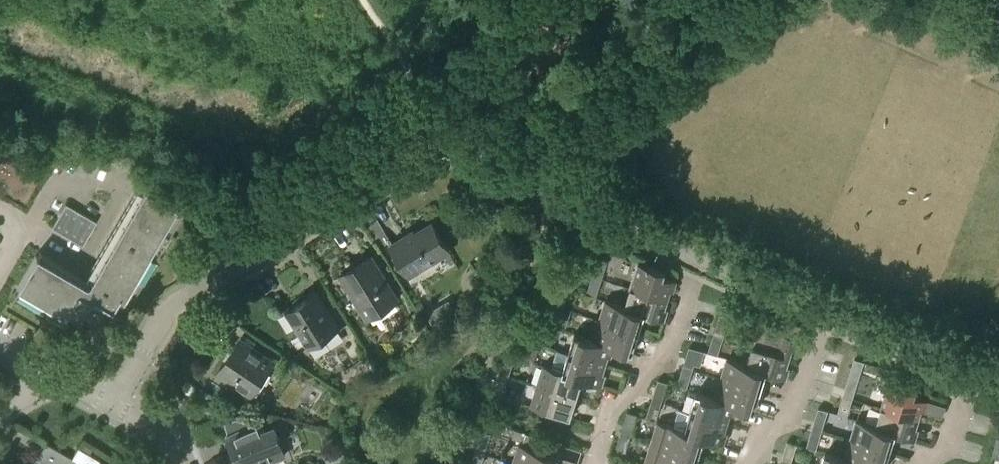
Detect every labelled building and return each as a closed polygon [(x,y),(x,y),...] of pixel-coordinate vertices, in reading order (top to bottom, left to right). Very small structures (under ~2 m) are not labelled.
[(128,303),(177,220),(170,216),(175,206),(144,188),(88,283),(85,284),(35,255),(13,293),(61,321),(67,310),(78,316),(87,301),(95,298),(111,307),(117,297),(128,303)] [(82,245),(96,222),(65,204),(51,228),(82,245)] [(449,250),(432,224),(407,240),(404,236),(391,244),(410,274),(449,250)] [(603,272),(607,258),(598,255),(593,269),(603,272)] [(368,318),(397,300),(370,256),(341,274),(368,318)] [(669,299),(675,279),(662,275),(664,269),(638,261),(630,287),(669,299)] [(595,296),(600,281),(590,279),(586,293),(595,296)] [(572,305),(577,290),(567,287),(562,302),(572,305)] [(663,320),(669,299),(630,287),(624,305),(624,306),(645,312),(644,314),(663,320)] [(308,348),(340,329),(316,290),(284,310),(308,348)] [(639,332),(644,314),(645,312),(624,306),(624,305),(605,299),(599,319),(639,332)] [(443,314),(438,306),(426,314),(431,322),(443,315),(443,314)] [(564,329),(568,315),(559,312),(555,326),(564,329)] [(725,331),(729,316),(719,313),(715,328),(725,331)] [(632,352),(639,332),(599,319),(593,338),(593,339),(613,345),(613,346),(632,352)] [(791,357),(797,337),(784,333),(786,327),(760,319),(751,345),(791,357)] [(541,337),(545,323),(535,320),(531,334),(541,337)] [(233,323),(229,329),(235,333),(239,327),(233,323)] [(607,365),(613,346),(613,345),(593,339),(593,338),(573,332),(567,352),(607,365)] [(717,354),(722,340),(712,337),(708,351),(717,354)] [(251,395),(274,361),(240,338),(217,372),(251,395)] [(533,361),(537,347),(528,344),(523,358),(526,358),(533,361)] [(785,378),(791,357),(751,345),(746,363),(745,364),(767,371),(766,372),(785,378)] [(700,366),(705,352),(705,351),(698,348),(688,346),(684,360),(693,363),(693,364),(700,366)] [(582,379),(601,385),(607,365),(567,352),(556,348),(550,366),(562,370),(561,371),(582,378),(582,379)] [(516,356),(506,353),(501,367),(511,370),(516,356)] [(761,390),(766,372),(767,371),(745,364),(746,363),(727,357),(720,378),(761,390)] [(576,397),(582,379),(582,378),(561,371),(562,370),(550,366),(543,364),(536,384),(576,397)] [(686,387),(690,373),(681,370),(676,384),(686,387)] [(853,392),(857,378),(847,375),(843,389),(853,392)] [(507,382),(498,378),(493,393),(503,396),(507,382)] [(662,396),(667,381),(657,378),(653,393),(662,396)] [(754,410),(761,390),(720,378),(714,396),(714,397),(735,403),(735,404),(754,410)] [(921,419),(927,399),(913,394),(915,388),(888,380),(880,407),(921,419)] [(570,417),(576,397),(536,384),(531,404),(570,417)] [(729,423),(735,404),(735,403),(714,397),(714,396),(695,390),(689,410),(729,423)] [(846,415),(850,401),(841,399),(837,413),(846,415)] [(655,419),(660,405),(650,402),(645,416),(655,419)] [(823,424),(827,410),(817,407),(813,421),(823,424)] [(914,439),(921,419),(880,407),(875,424),(874,426),(896,432),(895,433),(914,439)] [(631,428),(636,413),(626,410),(622,425),(631,428)] [(723,443),(729,423),(689,410),(684,428),(683,429),(704,436),(704,437),(723,443)] [(257,422),(237,418),(225,422),(241,463),(259,463),(283,455),(272,426),(260,431),(257,422)] [(890,451),(895,433),(896,432),(874,426),(875,424),(855,418),(849,439),(890,451)] [(698,455),(704,437),(704,436),(683,429),(684,428),(665,422),(658,443),(698,455)] [(486,448),(490,433),(480,430),(476,445),(486,448)] [(815,449),(819,434),(810,432),(805,446),(815,449)] [(624,454),(628,439),(618,436),(614,451),(624,454)] [(890,451),(849,439),(843,458),(864,463),(886,463),(890,451)] [(792,457),(796,443),(786,440),(782,455),(792,457)] [(558,454),(519,442),(512,462),(520,463),(555,463),(558,454)] [(71,459),(44,443),(35,458),(45,463),(79,463),(71,459)] [(698,455),(658,443),(652,463),(657,463),(695,463),(698,455)] [(99,462),(77,448),(71,459),(79,463),(98,463),(99,462)] [(843,458),(825,452),(821,463),(864,463),(843,458)] [(482,458),(473,455),(470,463),(480,463),(482,458)]
